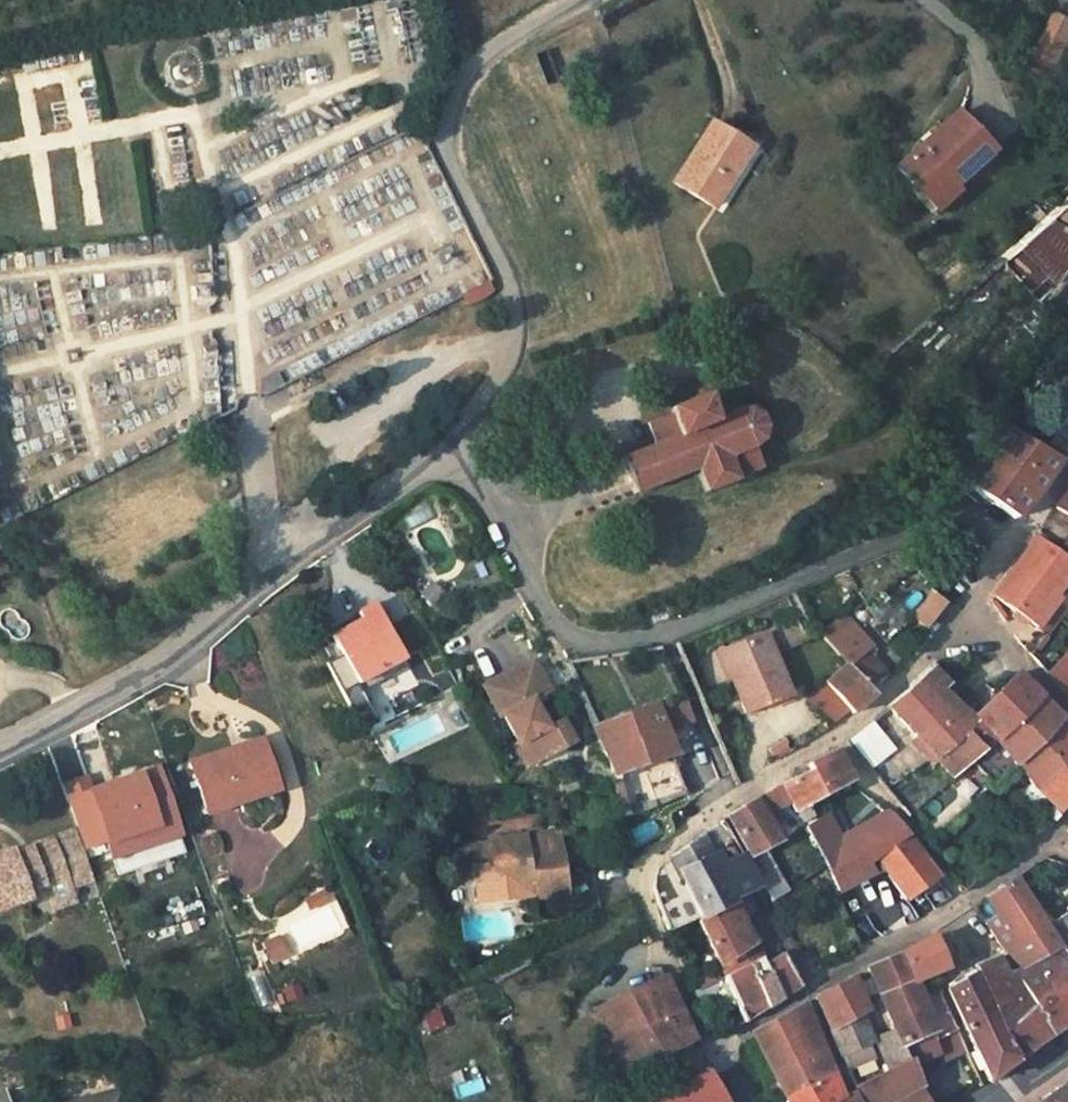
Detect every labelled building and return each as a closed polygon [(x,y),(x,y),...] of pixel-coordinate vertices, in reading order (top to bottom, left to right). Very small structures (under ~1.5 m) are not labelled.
[(1067,44),(1067,18),(1054,12),(1034,53),(1058,64),(1067,44)] [(949,177),(957,184),(992,151),(957,113),(931,136),(935,140),(923,151),(919,147),(898,166),(927,197),(949,177)] [(723,179),(730,184),(753,147),(713,122),(674,183),(708,204),(723,179)] [(935,140),(931,136),(919,147),(923,151),(935,140)] [(961,190),(957,184),(949,177),(927,197),(940,211),(961,190)] [(714,208),(730,184),(723,179),(708,204),(714,208)] [(1007,260),(1040,301),(1067,265),(1067,205),(1007,260)] [(491,283),(464,297),(468,304),(470,304),(482,300),(487,296),(495,290),(491,283)] [(577,355),(561,360),(564,368),(580,363),(577,355)] [(621,458),(635,493),(698,469),(707,493),(738,480),(737,478),(762,469),(754,449),(765,441),(769,427),(764,415),(751,408),(735,408),(715,416),(708,394),(699,397),(698,395),(668,406),(671,413),(649,421),(657,444),(621,458)] [(999,426),(968,478),(1020,518),(1044,488),(1060,463),(999,426)] [(1055,509),(1067,517),(1067,487),(1055,509)] [(1055,598),(1067,579),(1067,563),(1035,538),(993,597),(1020,616),(1029,622),(1050,594),(1055,598)] [(948,602),(959,590),(941,570),(937,566),(924,577),(948,602)] [(432,619),(449,610),(435,582),(418,591),(432,619)] [(925,630),(945,602),(928,589),(908,617),(925,630)] [(1058,600),(1055,598),(1050,594),(1029,622),(1037,628),(1058,600)] [(406,660),(377,604),(346,621),(349,627),(332,636),(343,656),(326,665),(341,694),(406,660)] [(859,609),(846,615),(860,631),(870,624),(859,609)] [(860,631),(846,615),(822,635),(849,665),(827,684),(854,714),(876,696),(870,688),(885,676),(872,657),(876,654),(870,646),(871,645),(860,631)] [(769,631),(728,644),(736,670),(732,671),(745,709),(791,694),(769,631)] [(728,673),(732,671),(736,670),(728,644),(719,647),(728,673)] [(1055,665),(1067,677),(1067,651),(1055,665)] [(535,662),(485,689),(501,720),(505,719),(519,746),(515,747),(527,769),(565,749),(553,727),(545,731),(534,703),(552,694),(535,662)] [(962,728),(971,719),(954,702),(943,691),(952,683),(935,665),(889,706),(952,779),(972,762),(984,751),(962,728)] [(1055,665),(1047,674),(1067,696),(1067,677),(1055,665)] [(1002,688),(971,719),(962,728),(984,751),(1039,698),(1016,674),(1002,688)] [(608,761),(621,819),(631,815),(618,773),(675,753),(673,748),(691,741),(694,740),(696,736),(697,733),(697,730),(693,722),(696,722),(688,698),(634,718),(633,715),(594,729),(608,761)] [(1039,698),(984,751),(972,762),(993,786),(1003,778),(1015,766),(1060,719),(1050,708),(1039,698)] [(1060,719),(1015,766),(1057,811),(1067,798),(1067,728),(1060,719)] [(847,740),(867,765),(890,746),(870,721),(847,740)] [(236,792),(274,780),(261,740),(192,763),(208,812),(239,802),(236,792)] [(835,750),(808,763),(812,772),(799,777),(775,787),(728,815),(751,857),(764,850),(780,843),(767,816),(791,803),(795,812),(798,811),(802,820),(813,815),(808,804),(851,781),(835,750)] [(678,763),(647,774),(659,806),(688,796),(678,763)] [(812,772),(808,763),(796,769),(799,777),(812,772)] [(113,856),(180,833),(157,768),(91,790),(108,842),(113,856)] [(108,842),(91,790),(86,776),(63,783),(86,850),(108,842)] [(236,792),(239,802),(277,789),(274,780),(236,792)] [(838,838),(826,812),(804,827),(824,866),(840,855),(867,838),(864,831),(891,816),(887,812),(838,838)] [(866,863),(876,857),(908,838),(891,816),(864,831),(867,838),(840,855),(849,872),(866,863)] [(47,896),(53,911),(73,903),(68,888),(93,880),(77,831),(12,853),(11,851),(0,855),(0,909),(28,898),(26,893),(44,887),(47,896)] [(496,884),(515,882),(532,880),(534,894),(535,898),(567,894),(558,831),(534,835),(535,846),(526,845),(525,836),(491,840),(492,843),(496,881),(496,884)] [(180,833),(113,856),(119,873),(186,851),(180,833)] [(703,861),(713,856),(702,834),(692,841),(703,861)] [(938,877),(908,838),(876,857),(907,900),(938,877)] [(688,894),(699,919),(735,903),(733,898),(757,887),(743,856),(725,865),(720,853),(713,856),(703,861),(692,841),(670,856),(688,894)] [(492,843),(475,845),(480,884),(496,881),(492,843)] [(786,891),(764,850),(751,857),(774,899),(786,891)] [(849,872),(840,855),(824,866),(837,894),(856,884),(849,872)] [(849,872),(856,884),(872,874),(866,863),(849,872)] [(988,898),(999,917),(1014,943),(1003,949),(1020,968),(1060,946),(1048,928),(1017,877),(988,898)] [(532,880),(515,882),(517,897),(534,894),(532,880)] [(26,893),(28,898),(29,902),(47,896),(44,887),(26,893)] [(310,908),(328,900),(323,891),(306,899),(310,908)] [(657,908),(665,934),(699,919),(688,894),(657,908)] [(754,943),(735,903),(699,919),(724,976),(750,963),(744,949),(754,943)] [(1048,928),(1060,946),(1067,960),(1067,914),(1048,928)] [(987,924),(1003,949),(1014,943),(999,917),(987,924)] [(881,1001),(901,1046),(931,1031),(934,1031),(914,981),(947,967),(932,935),(918,943),(869,968),(881,1001)] [(272,963),(288,956),(279,936),(263,943),(272,963)] [(1060,946),(1020,968),(1007,975),(998,959),(974,968),(977,975),(1018,1061),(1045,1041),(1067,1024),(1067,960),(1060,946)] [(750,963),(724,976),(729,988),(744,1023),(798,988),(779,954),(763,962),(761,958),(750,963)] [(1018,1061),(977,975),(948,991),(989,1082),(1018,1061)] [(666,976),(617,998),(627,1018),(637,1039),(648,1062),(694,1038),(675,1003),(666,976)] [(724,976),(700,988),(694,991),(698,998),(705,995),(707,998),(729,988),(724,976)] [(841,1054),(872,1041),(860,1014),(867,1010),(852,977),(816,997),(841,1054)] [(690,984),(694,991),(700,988),(697,982),(690,984)] [(596,1009),(605,1028),(627,1018),(617,998),(596,1009)] [(437,999),(418,1004),(421,1018),(441,1013),(437,999)] [(753,1031),(786,1099),(832,1074),(805,1004),(775,1019),(753,1031)] [(935,1039),(931,1031),(901,1046),(899,1047),(904,1061),(906,1064),(910,1063),(911,1066),(938,1054),(941,1060),(966,1048),(957,1029),(935,1039)] [(904,1061),(899,1047),(892,1032),(878,1039),(890,1068),(904,1061)] [(691,1070),(707,1062),(702,1052),(686,1060),(691,1070)] [(911,1066),(910,1063),(906,1064),(855,1090),(861,1101),(927,1101),(919,1089),(923,1087),(911,1066)] [(697,1100),(721,1087),(710,1068),(687,1080),(697,1100)] [(832,1074),(786,1099),(787,1101),(854,1101),(851,1096),(841,1100),(832,1074)] [(456,1097),(483,1092),(480,1078),(453,1083),(456,1097)] [(697,1100),(687,1080),(649,1099),(650,1101),(729,1101),(721,1087),(697,1100)] [(1061,1088),(1054,1093),(1058,1099),(1057,1101),(1067,1101),(1067,1082),(1061,1088)] [(69,1101),(123,1101),(119,1088),(69,1101)] [(1045,1099),(1047,1101),(1057,1101),(1058,1099),(1054,1093),(1045,1099)]
